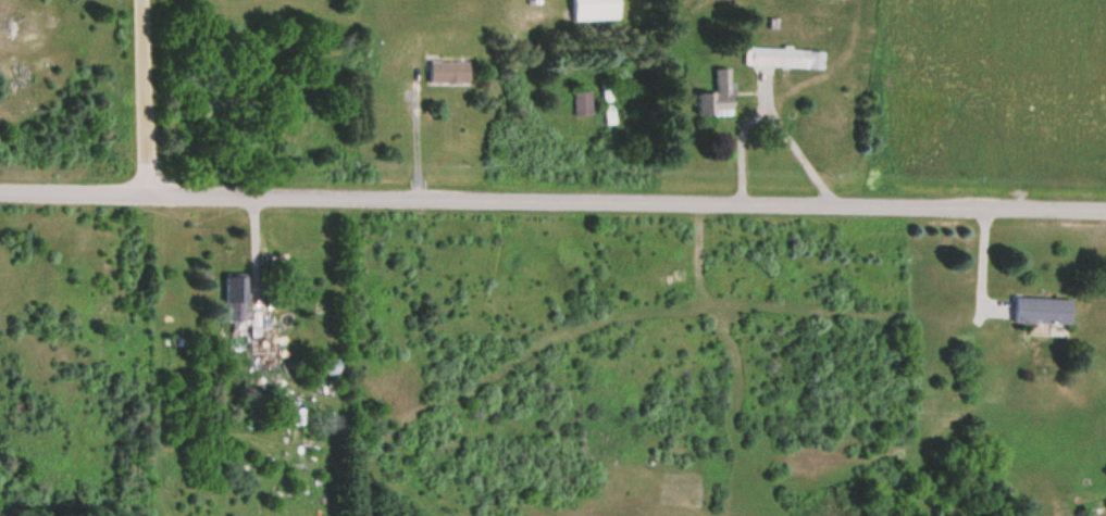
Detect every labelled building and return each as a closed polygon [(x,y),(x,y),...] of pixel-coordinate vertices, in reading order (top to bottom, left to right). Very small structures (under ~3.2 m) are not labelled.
[(571,20),(616,20),(616,0),(571,0),(571,20)] [(821,69),(821,50),(744,47),(743,66),(821,69)] [(468,61),(428,61),(428,84),(468,84),(468,61)] [(714,94),(697,93),(697,116),(732,117),(732,69),(714,69),(714,94)] [(591,115),(589,91),(572,92),(573,116),(591,115)] [(227,299),(244,299),(244,277),(227,277),(227,299)] [(1070,321),(1071,297),(1013,294),(1011,319),(1070,321)] [(249,364),(259,364),(259,370),(271,370),(271,325),(249,325),(249,364)] [(336,372),(336,357),(315,357),(315,372),(336,372)]
